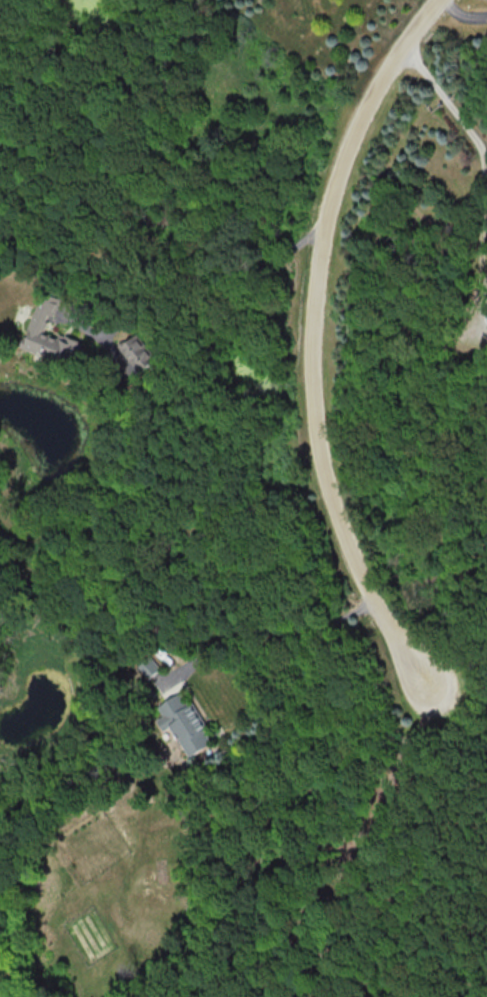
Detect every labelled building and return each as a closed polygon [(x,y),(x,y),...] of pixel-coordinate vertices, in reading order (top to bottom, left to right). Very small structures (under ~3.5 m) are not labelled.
[(82,341),(60,333),(58,338),(47,334),(60,296),(43,290),(23,348),(73,365),(82,341)] [(142,373),(158,358),(135,333),(119,348),(142,373)] [(138,664),(148,678),(157,672),(147,658),(138,664)] [(193,701),(188,705),(181,692),(158,706),(164,715),(158,719),(165,730),(172,726),(190,757),(216,741),(193,701)]
